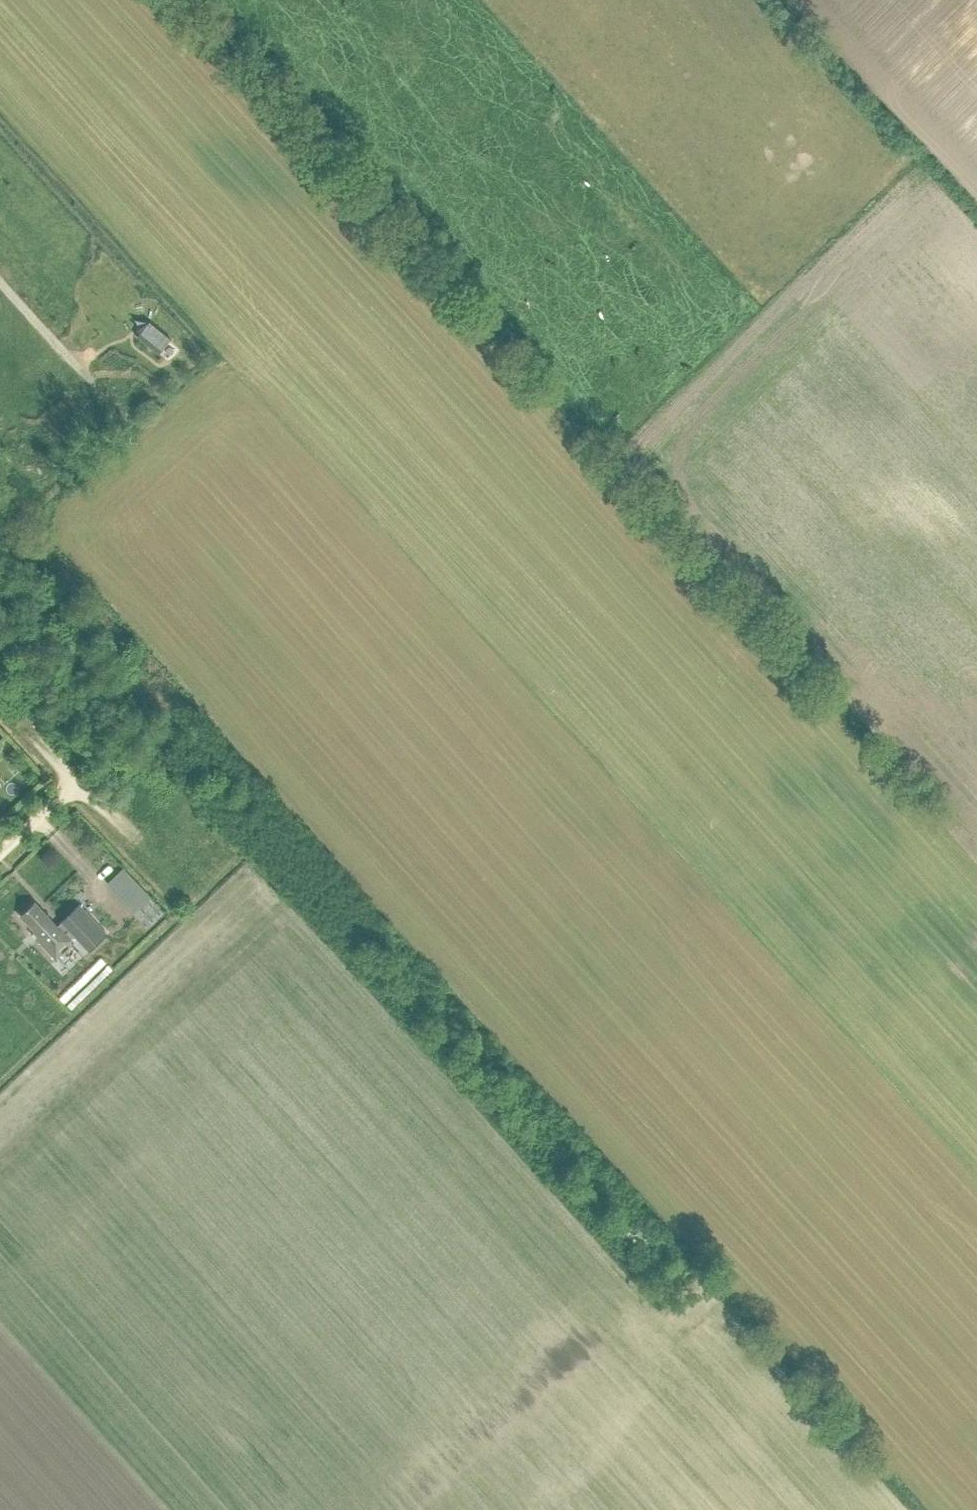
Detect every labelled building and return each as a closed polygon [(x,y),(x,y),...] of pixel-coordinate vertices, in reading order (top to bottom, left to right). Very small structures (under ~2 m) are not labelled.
[(130,873),(114,889),(127,904),(144,888),(130,873)] [(74,942),(35,901),(21,915),(34,929),(31,932),(56,958),(74,942)]
